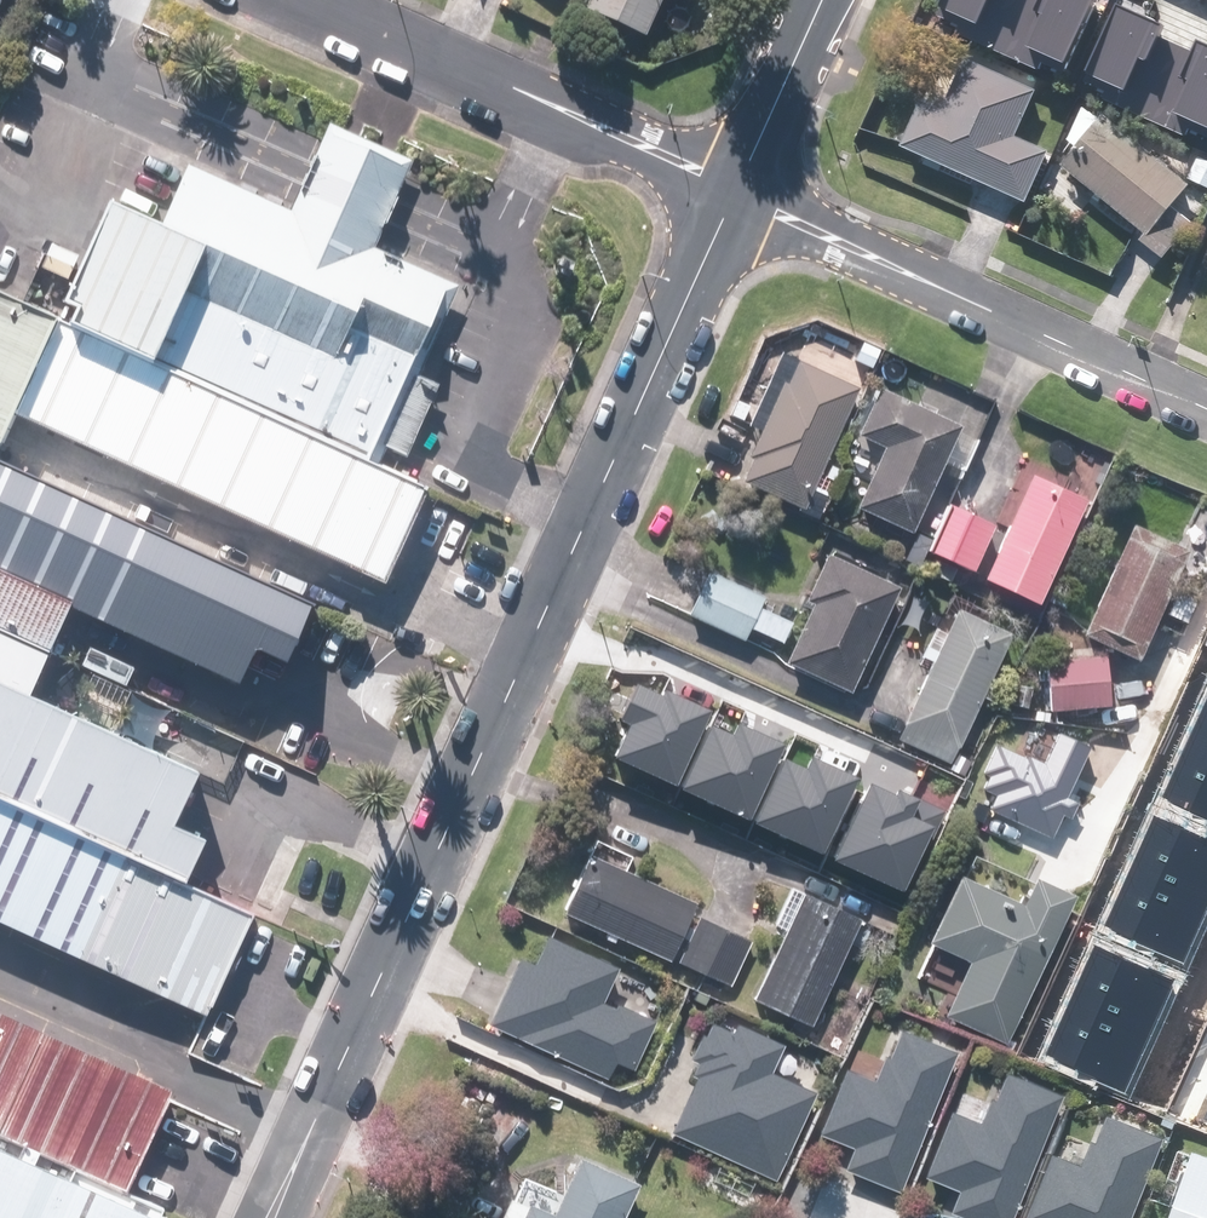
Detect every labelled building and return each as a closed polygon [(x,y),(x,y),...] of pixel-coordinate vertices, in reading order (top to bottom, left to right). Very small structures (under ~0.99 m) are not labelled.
[(637,41),(656,0),(582,0),(576,12),(637,41)] [(1003,54),(1027,0),(947,0),(936,24),(1003,54)] [(1071,84),(1108,0),(1027,0),(1003,54),(1071,84)] [(1138,114),(1177,26),(1118,0),(1108,0),(1071,84),(1138,114)] [(1205,143),(1206,139),(1206,40),(1177,26),(1138,114),(1205,143)] [(1010,140),(1031,96),(1036,84),(994,64),(989,76),(943,54),(898,149),(1020,207),(1045,156),(1010,140)] [(1191,226),(1168,208),(1182,189),(1096,122),(1056,173),(1138,236),(1131,245),(1159,266),(1191,226)] [(89,192),(32,318),(383,475),(463,297),(361,252),(400,165),(305,123),(266,210),(165,164),(142,216),(89,192)] [(0,304),(0,389),(32,318),(0,304)] [(32,318),(0,389),(0,414),(367,578),(409,486),(32,318)] [(800,511),(852,388),(789,361),(736,484),(800,511)] [(906,535),(936,468),(955,476),(972,437),(872,393),(854,435),(880,446),(851,512),(906,535)] [(0,466),(0,627),(28,639),(44,602),(226,683),(269,587),(0,466)] [(1030,606),(1077,505),(1022,479),(975,580),(1030,606)] [(926,553),(966,573),(986,530),(947,511),(926,553)] [(1131,661),(1179,554),(1125,530),(1077,637),(1131,661)] [(817,559),(798,603),(807,607),(782,665),(846,693),(890,591),(817,559)] [(759,601),(705,575),(684,621),(737,646),(759,601)] [(1003,637),(949,613),(893,741),(947,765),(1003,637)] [(0,630),(0,802),(154,871),(200,769),(11,684),(29,643),(0,630)] [(1038,662),(1043,716),(1102,712),(1097,657),(1038,662)] [(633,726),(618,759),(680,788),(713,716),(640,682),(622,721),(633,726)] [(1162,795),(1206,815),(1206,698),(1162,795)] [(714,730),(686,787),(751,820),(787,749),(742,727),(735,740),(714,730)] [(996,791),(989,807),(1053,835),(1092,745),(1059,731),(1045,765),(997,744),(984,773),(990,775),(986,786),(996,791)] [(785,762),(756,819),(822,851),(857,780),(813,758),(806,772),(785,762)] [(873,784),(838,861),(909,893),(947,810),(901,789),(898,795),(873,784)] [(0,811),(0,937),(179,1017),(226,912),(0,811)] [(1107,923),(1183,958),(1206,906),(1206,840),(1156,817),(1107,923)] [(686,907),(618,879),(628,856),(588,839),(573,877),(556,916),(663,961),(686,907)] [(1012,907),(947,881),(919,948),(962,966),(941,1018),(1003,1043),(1061,901),(1021,885),(1012,907)] [(851,924),(795,899),(750,1001),(806,1026),(851,924)] [(724,984),(742,944),(694,922),(676,963),(724,984)] [(484,1026),(600,1081),(608,1064),(627,1073),(649,1028),(610,1009),(608,1013),(593,1006),(608,973),(540,940),(526,969),(513,963),(484,1026)] [(1098,948),(1048,1054),(1124,1090),(1174,983),(1098,948)] [(0,1015),(0,1134),(108,1183),(153,1083),(0,1015)] [(686,1064),(695,1068),(665,1131),(773,1182),(811,1100),(760,1076),(772,1050),(716,1023),(711,1034),(702,1029),(686,1064)] [(868,1088),(835,1075),(812,1135),(851,1150),(842,1173),(896,1193),(950,1055),(890,1032),(868,1088)] [(943,1116),(919,1177),(955,1191),(946,1215),(954,1217),(1007,1217),(1053,1099),(995,1076),(975,1128),(943,1116)] [(1048,1157),(1025,1217),(1128,1217),(1158,1142),(1102,1120),(1082,1170),(1048,1157)] [(0,1146),(0,1217),(147,1217),(149,1213),(0,1146)] [(1163,1217),(1206,1217),(1206,1163),(1186,1155),(1163,1217)] [(557,1194),(517,1178),(505,1207),(499,1205),(494,1217),(620,1217),(632,1189),(570,1163),(557,1194)]
